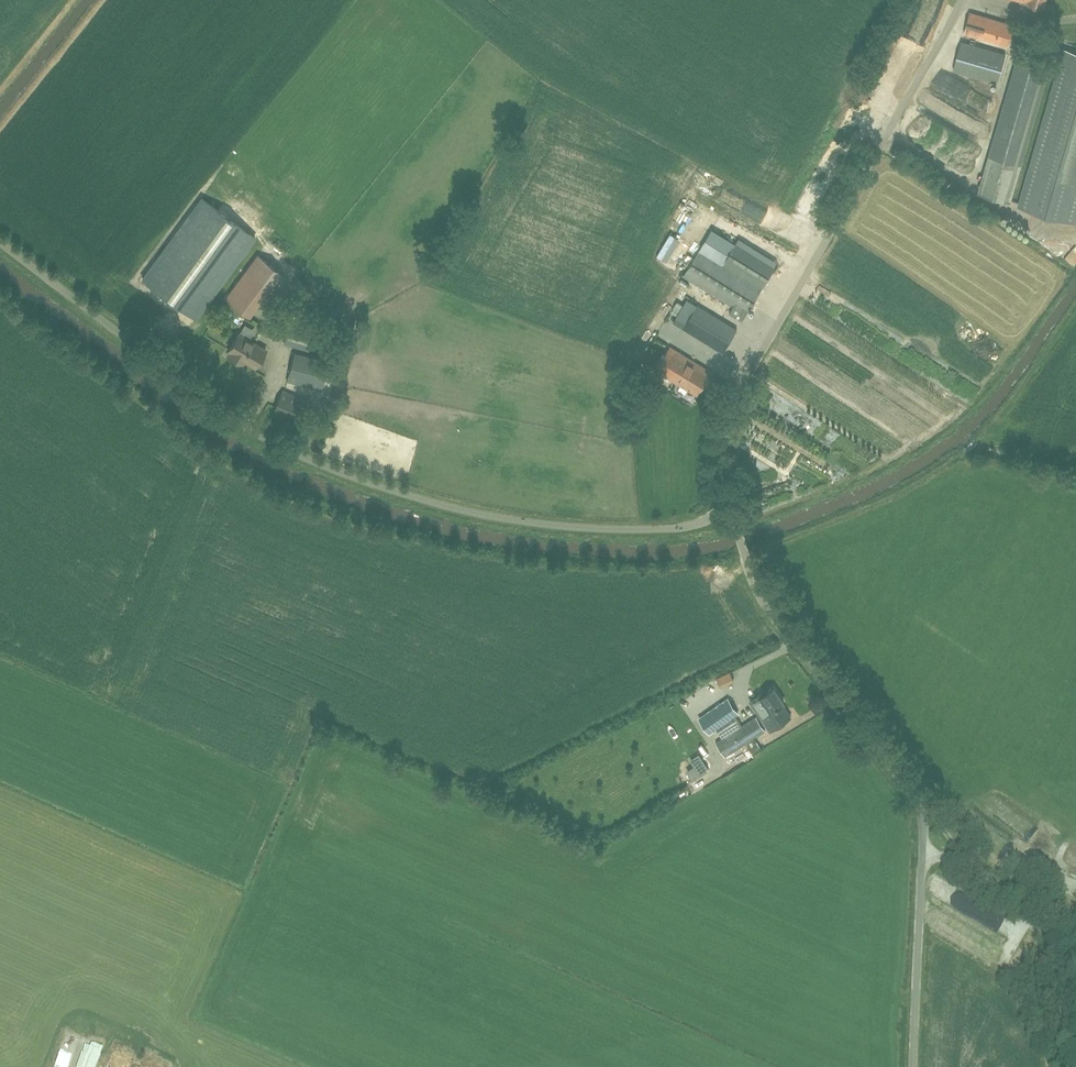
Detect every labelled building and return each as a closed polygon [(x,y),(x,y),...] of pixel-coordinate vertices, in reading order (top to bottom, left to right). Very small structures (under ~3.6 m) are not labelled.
[(1028,3),(1027,4),(1029,4),(1028,6),(1029,8),(1034,9),(1037,8),(1037,6),(1043,8),(1046,0),(1017,0),(1028,3)] [(1009,47),(1015,26),(971,14),(965,35),(1009,47)] [(999,84),(1007,55),(963,43),(955,72),(999,84)] [(1075,217),(1075,53),(1065,50),(1019,206),(1074,222),(1075,217)] [(1027,61),(999,159),(988,195),(1011,201),(1050,68),(1027,61)] [(988,109),(988,98),(979,97),(978,109),(988,109)] [(977,137),(983,124),(975,120),(969,134),(977,137)] [(959,146),(955,158),(973,164),(977,151),(959,146)] [(142,280),(196,319),(255,238),(201,199),(142,280)] [(801,241),(807,230),(800,226),(794,237),(801,241)] [(775,268),(736,244),(735,245),(712,231),(700,250),(723,264),(763,288),(775,268)] [(734,307),(730,314),(742,321),(762,289),(700,251),(684,276),(734,307)] [(281,273),(258,256),(227,299),(249,316),(281,273)] [(723,353),(737,330),(697,306),(683,329),(723,353)] [(310,326),(309,329),(285,322),(282,331),(288,333),(284,344),(311,352),(317,329),(310,326)] [(231,353),(228,357),(243,365),(245,361),(256,367),(266,350),(239,334),(229,351),(231,353)] [(711,372),(671,347),(656,370),(697,395),(711,372)] [(321,391),(328,369),(294,359),(288,381),(321,391)] [(307,402),(283,391),(275,408),(299,419),(307,402)] [(762,661),(751,667),(754,671),(764,666),(762,661)] [(763,718),(782,705),(784,703),(774,689),(763,696),(762,694),(751,702),(759,715),(760,714),(763,718)] [(711,733),(738,714),(728,699),(700,719),(711,733)] [(763,718),(767,725),(766,725),(771,732),(791,718),(782,705),(763,718)] [(717,743),(726,757),(766,731),(757,717),(717,743)] [(696,725),(688,729),(692,736),(700,733),(696,725)] [(133,1060),(117,1054),(113,1066),(131,1066),(133,1060)]
